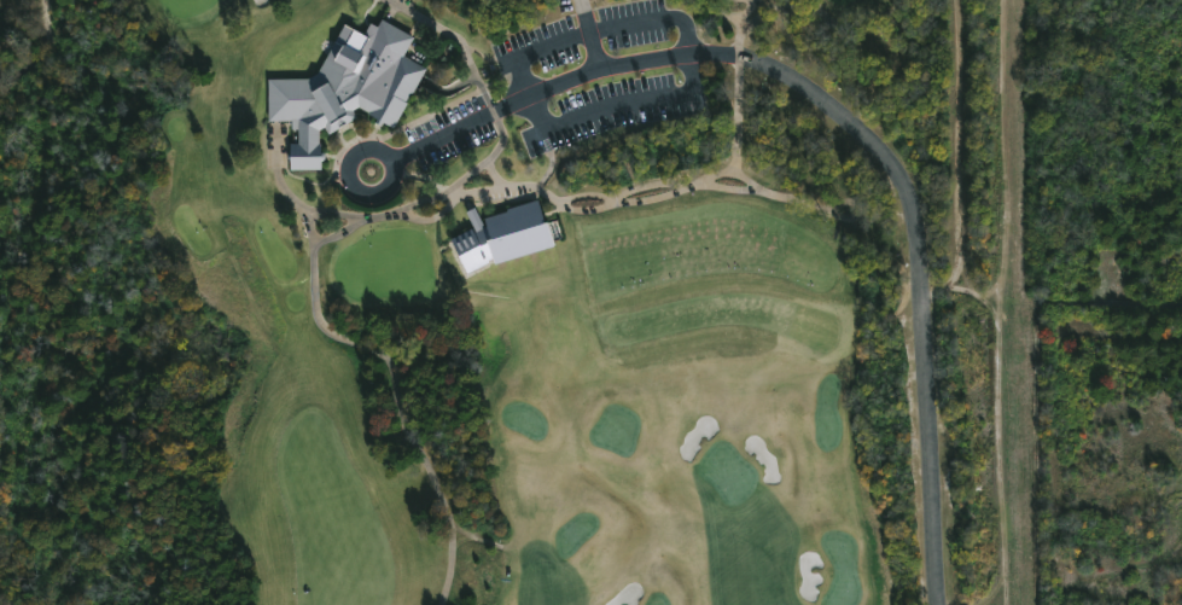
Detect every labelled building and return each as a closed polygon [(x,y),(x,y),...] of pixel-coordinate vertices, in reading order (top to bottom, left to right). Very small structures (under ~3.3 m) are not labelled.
[(406,56),(429,69),(414,95),(412,94),(395,128),(388,123),(385,127),(379,123),(382,120),(360,106),(354,110),(359,117),(331,134),(327,128),(322,130),(324,169),(292,169),(293,144),(301,144),(301,129),(295,129),(295,120),(270,120),(270,80),(311,78),(320,74),(336,45),(362,59),(384,19),(415,37),(406,56)] [(503,219),(506,227),(510,226),(511,231),(508,232),(510,239),(481,246),(476,226),(503,219)]
